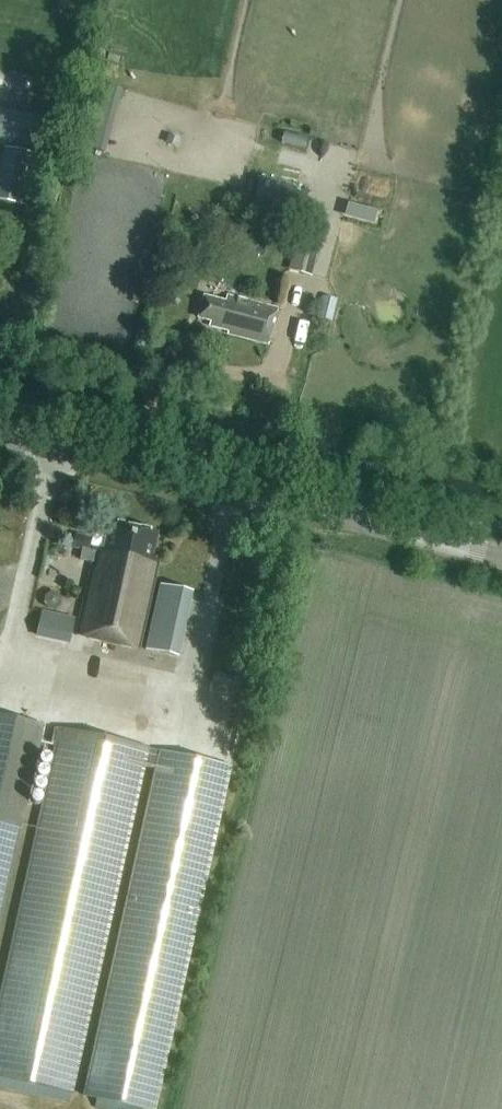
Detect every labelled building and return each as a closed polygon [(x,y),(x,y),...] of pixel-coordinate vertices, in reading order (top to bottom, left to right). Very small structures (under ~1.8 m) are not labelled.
[(97,82),(98,148),(114,148),(114,82),(97,82)] [(41,152),(47,116),(0,108),(0,145),(41,152)] [(0,183),(0,201),(27,206),(31,189),(0,183)] [(325,221),(303,215),(294,249),(302,251),(297,272),(311,276),(325,221)] [(268,343),(277,307),(231,295),(229,302),(204,295),(198,317),(211,320),(209,325),(228,330),(228,333),(268,343)] [(316,317),(331,321),(336,299),(321,295),(316,317)] [(139,648),(159,560),(151,558),(157,532),(110,522),(103,553),(88,549),(91,537),(76,534),(73,546),(82,548),(80,558),(93,561),(76,634),(139,648)] [(145,650),(177,657),(192,591),(159,584),(145,650)] [(75,617),(41,610),(36,634),(70,641),(75,617)] [(44,725),(0,715),(0,923),(44,725)] [(72,1093),(149,747),(58,727),(0,990),(0,1077),(72,1093)] [(143,1108),(156,1108),(231,766),(158,750),(82,1095),(143,1108)]
